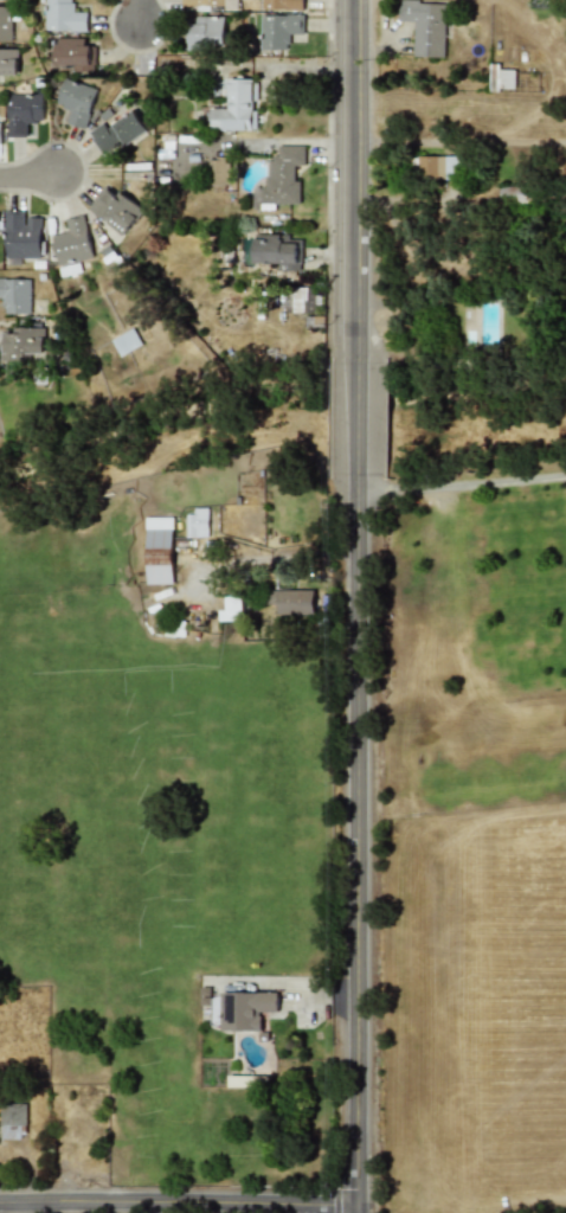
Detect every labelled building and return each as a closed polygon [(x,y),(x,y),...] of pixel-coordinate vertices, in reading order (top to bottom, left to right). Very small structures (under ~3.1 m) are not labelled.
[(237,0),(181,0),(181,8),(237,9),(237,0)] [(261,9),(303,11),(303,0),(261,0),(261,9)] [(413,57),(444,57),(445,4),(399,2),(398,21),(413,21),(413,57)] [(0,6),(0,41),(12,40),(11,6),(0,6)] [(302,14),(259,15),(261,51),(289,50),(289,34),(303,34),(302,14)] [(225,49),(224,17),(197,18),(197,25),(186,25),(186,50),(225,49)] [(90,39),(56,39),(56,69),(90,69),(90,39)] [(18,76),(18,50),(0,50),(0,76),(18,76)] [(514,68),(490,68),(490,89),(514,90),(514,68)] [(65,123),(84,129),(97,89),(64,78),(56,105),(69,109),(65,123)] [(253,130),(252,79),(226,79),(227,108),(211,109),(211,130),(253,130)] [(44,122),(43,94),(6,95),(7,139),(26,139),(25,122),(44,122)] [(148,131),(134,111),(108,129),(103,122),(88,133),(102,154),(122,141),(126,146),(148,131)] [(300,205),(300,180),(294,180),(294,166),(304,166),(304,146),(277,146),(277,156),(266,156),(266,187),(262,187),(262,205),(300,205)] [(418,179),(459,180),(461,156),(419,156),(418,179)] [(229,159),(208,159),(208,185),(227,185),(229,159)] [(499,201),(528,201),(528,186),(499,187),(499,201)] [(143,210),(120,192),(116,197),(105,187),(88,208),(123,237),(143,210)] [(41,257),(40,217),(26,217),(25,211),(5,212),(6,258),(41,257)] [(52,235),(58,264),(92,257),(84,216),(66,219),(69,231),(52,235)] [(287,235),(255,235),(255,264),(302,264),(302,240),(287,239),(287,235)] [(0,279),(0,297),(4,297),(4,314),(31,314),(31,280),(0,279)] [(292,313),(314,313),(313,288),(291,288),(292,313)] [(45,354),(45,329),(0,328),(0,361),(21,361),(21,353),(45,354)] [(120,357),(141,345),(133,328),(110,340),(120,357)] [(186,538),(195,537),(195,530),(207,530),(207,511),(186,511),(186,538)] [(173,583),(172,518),(146,518),(147,584),(173,583)] [(278,615),(314,616),(314,591),(270,590),(270,604),(278,604),(278,615)] [(226,610),(219,611),(219,621),(243,620),(242,596),(226,597),(226,610)] [(278,993),(213,994),(213,1023),(221,1023),(221,1032),(263,1031),(263,1012),(279,1012),(278,993)] [(25,1103),(0,1103),(1,1140),(26,1138),(25,1103)]
